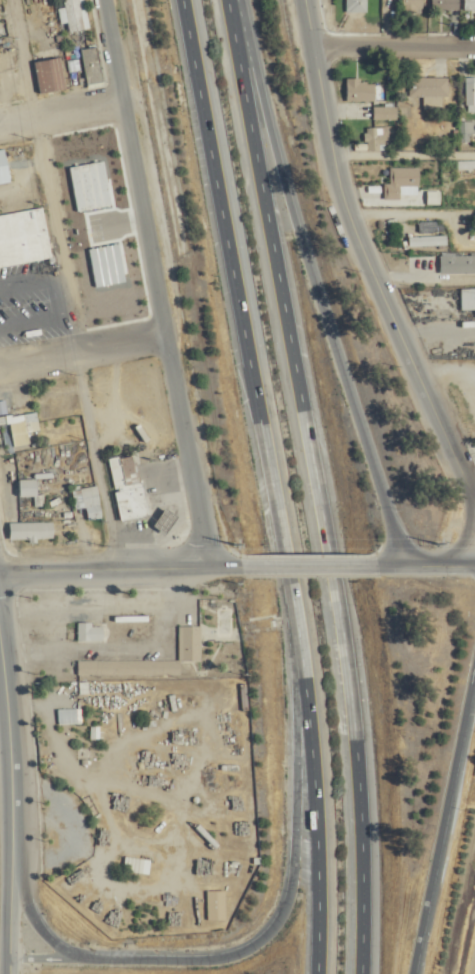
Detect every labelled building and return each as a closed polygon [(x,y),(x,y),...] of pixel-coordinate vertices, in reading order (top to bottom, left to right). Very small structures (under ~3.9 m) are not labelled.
[(69,32),(91,28),(86,0),(63,0),(69,32)] [(368,13),(368,0),(348,0),(348,13),(368,13)] [(423,0),(403,0),(403,12),(423,12),(423,0)] [(460,0),(432,0),(432,11),(460,11),(460,0)] [(465,10),(474,10),(474,0),(465,0),(465,10)] [(88,85),(105,82),(98,47),(82,50),(88,85)] [(40,93),(66,89),(61,57),(35,61),(40,93)] [(427,108),(442,108),(442,98),(450,98),(450,78),(409,78),(409,98),(427,98),(427,108)] [(375,101),(375,80),(346,80),(346,101),(375,101)] [(397,107),(375,107),(375,119),(397,119),(397,107)] [(474,122),(463,122),(463,141),(474,141),(474,122)] [(367,150),(391,149),(391,127),(366,128),(367,150)] [(9,179),(0,181),(0,152),(3,151),(9,179)] [(386,183),(386,199),(400,199),(401,196),(420,196),(420,168),(391,168),(391,183),(386,183)] [(55,252),(0,263),(0,215),(46,206),(55,252)] [(447,247),(447,236),(408,236),(408,247),(447,247)] [(474,274),(474,256),(439,256),(439,274),(474,274)] [(461,289),(462,311),(474,311),(474,289),(461,289)] [(30,444),(28,433),(41,430),(37,411),(0,418),(0,426),(9,425),(14,447),(30,444)] [(111,458),(120,522),(147,517),(137,454),(111,458)] [(37,480),(19,480),(19,496),(37,496),(37,480)] [(82,489),(89,521),(105,518),(98,485),(82,489)] [(166,534),(176,517),(163,509),(153,527),(166,534)] [(9,540),(55,540),(55,522),(9,522),(9,540)] [(106,643),(106,625),(80,625),(80,643),(106,643)] [(203,627),(180,627),(180,662),(203,662),(203,627)] [(78,662),(78,678),(180,677),(180,662),(78,662)] [(82,711),(61,711),(61,724),(82,724),(82,711)] [(150,876),(152,861),(127,858),(125,872),(150,876)]
